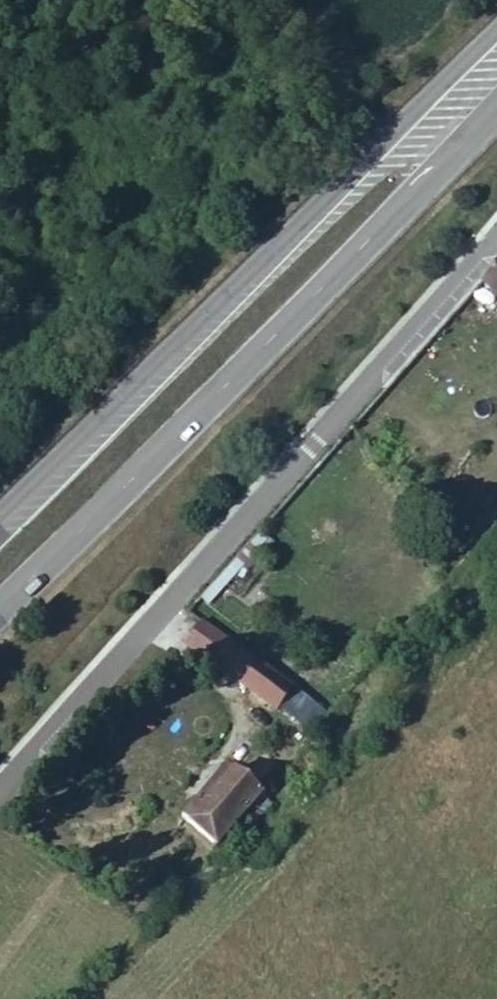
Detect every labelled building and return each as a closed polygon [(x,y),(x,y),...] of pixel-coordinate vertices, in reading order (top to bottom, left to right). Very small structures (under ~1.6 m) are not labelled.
[(481,282),(496,298),(496,262),(481,282)] [(202,622),(188,641),(280,711),(294,691),(202,622)] [(329,718),(294,691),(280,711),(314,737),(325,723),(329,718)] [(194,803),(182,816),(219,847),(238,823),(247,831),(273,801),(264,794),(233,768),(199,807),(194,803)]
